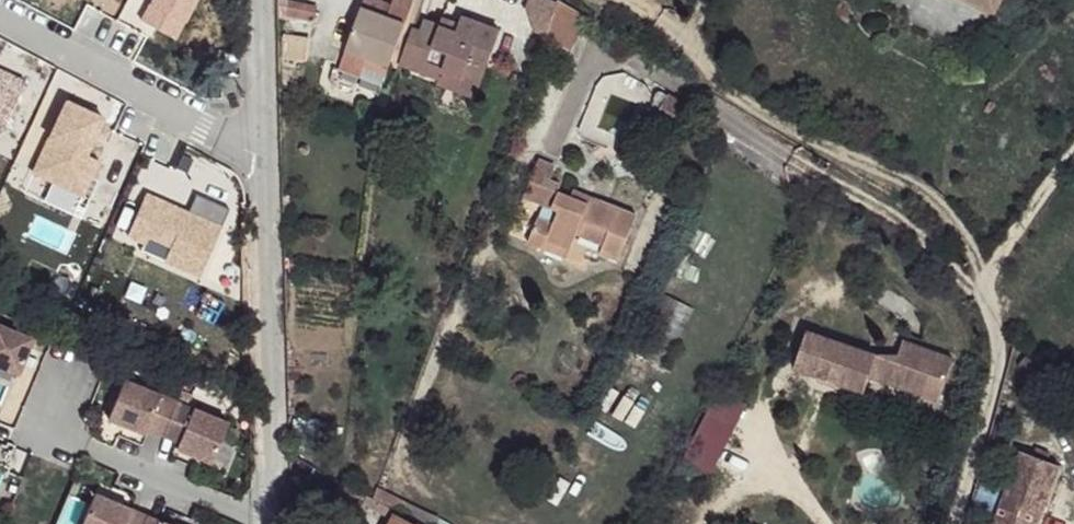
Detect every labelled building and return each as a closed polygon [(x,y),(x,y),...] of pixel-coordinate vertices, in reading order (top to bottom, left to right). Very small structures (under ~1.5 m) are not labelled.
[(280,21),(317,21),(318,0),(280,0),(280,21)] [(368,0),(366,0),(349,42),(371,51),(393,59),(419,0),(397,0),(392,10),(368,0)] [(1006,16),(1014,0),(977,0),(1006,16)] [(1073,16),(1073,0),(1057,0),(1054,5),(1073,16)] [(593,23),(560,6),(548,42),(570,58),(593,23)] [(460,31),(429,22),(412,61),(446,75),(450,66),(474,74),(485,54),(493,57),(503,31),(468,16),(460,31)] [(371,51),(349,42),(343,58),(363,68),(371,51)] [(493,57),(485,54),(474,74),(450,66),(446,75),(441,83),(477,97),(493,57)] [(558,164),(539,157),(526,191),(557,205),(554,218),(543,214),(534,238),(549,246),(553,237),(574,244),(580,230),(586,215),(592,198),(564,186),(564,180),(555,176),(558,164)] [(618,199),(596,190),(592,198),(586,215),(609,224),(618,199)] [(639,208),(618,199),(609,224),(603,241),(623,252),(639,208)] [(609,224),(586,215),(580,230),(603,241),(609,224)] [(574,244),(553,237),(549,246),(571,253),(574,244)] [(0,322),(0,364),(18,371),(33,336),(0,322)] [(804,327),(789,363),(862,387),(867,370),(870,359),(892,367),(888,377),(934,391),(947,351),(898,335),(895,347),(874,350),(804,327)] [(870,359),(867,370),(888,377),(892,367),(870,359)] [(177,399),(125,377),(109,416),(144,431),(146,426),(162,433),(177,399)] [(720,473),(740,402),(708,392),(687,464),(720,473)] [(194,406),(177,399),(162,433),(180,440),(194,406)] [(228,420),(194,406),(177,446),(211,460),(228,420)] [(1024,452),(997,523),(1040,523),(1060,468),(1024,452)] [(95,491),(81,523),(142,523),(146,513),(95,491)] [(146,513),(142,523),(172,523),(146,513)]
